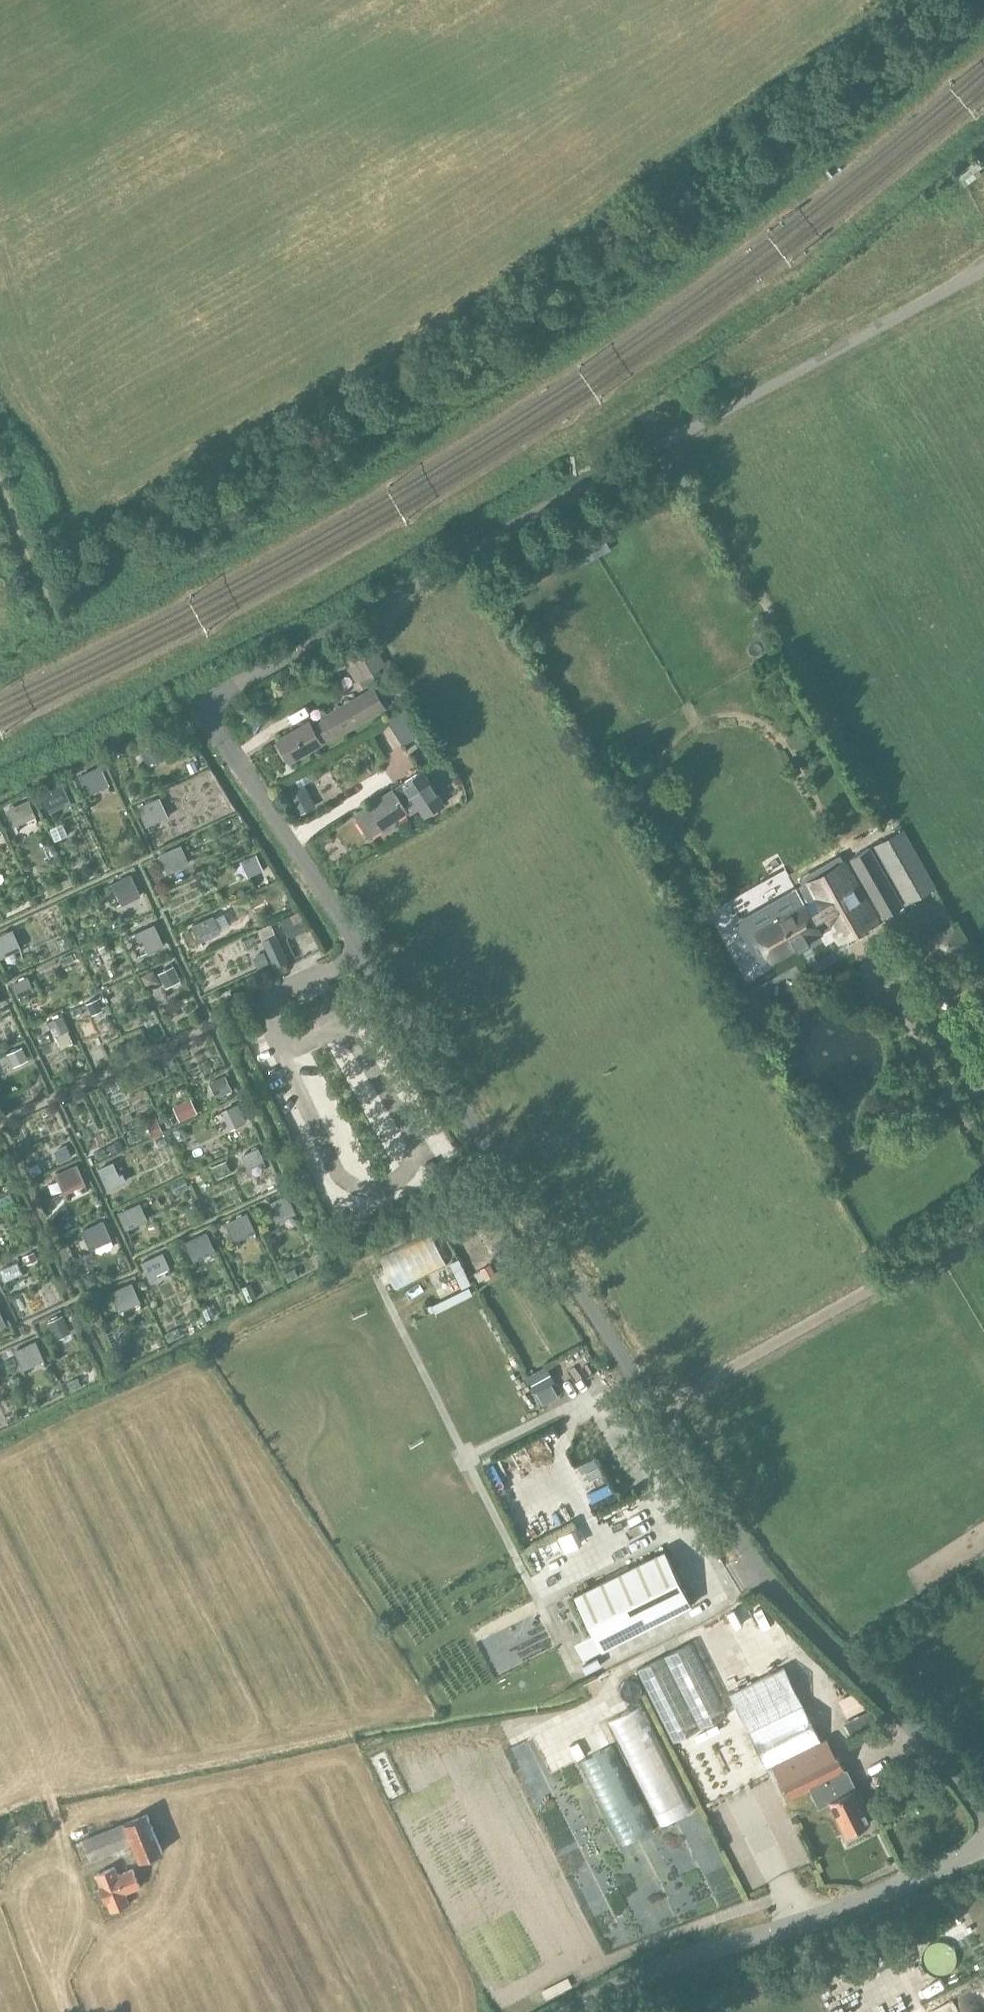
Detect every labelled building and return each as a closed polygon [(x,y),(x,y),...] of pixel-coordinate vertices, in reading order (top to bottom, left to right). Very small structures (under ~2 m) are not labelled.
[(983,170),(983,165),(978,157),(957,173),(966,184),(983,170)] [(352,667),(363,687),(383,676),(378,668),(379,668),(365,644),(351,653),(358,664),(352,667)] [(288,758),(334,732),(381,705),(371,688),(324,714),(326,718),(313,725),(311,722),(278,741),(288,758)] [(447,766),(412,707),(389,720),(408,753),(424,743),(436,763),(437,762),(441,769),(447,766)] [(155,755),(149,742),(136,748),(142,761),(155,755)] [(99,765),(78,775),(89,797),(110,787),(99,765)] [(355,814),(361,822),(369,835),(390,822),(407,810),(405,807),(416,800),(425,815),(444,803),(422,769),(370,804),(367,801),(365,802),(367,805),(355,814)] [(42,797),(49,814),(72,804),(64,787),(42,797)] [(146,824),(152,822),(166,816),(158,796),(138,805),(146,824)] [(5,808),(14,826),(37,815),(28,797),(5,808)] [(903,829),(875,845),(907,904),(935,888),(903,829)] [(159,853),(169,876),(191,866),(181,844),(159,853)] [(870,847),(851,858),(883,917),(902,906),(870,847)] [(268,863),(255,869),(262,884),(275,878),(268,863)] [(807,883),(814,896),(804,902),(799,891),(766,910),(770,919),(754,927),(772,962),(794,950),(795,950),(797,952),(809,944),(810,942),(811,941),(823,933),(821,931),(830,926),(838,941),(869,924),(837,866),(807,883)] [(111,880),(122,903),(141,894),(129,871),(111,880)] [(300,910),(290,915),(294,922),(303,918),(300,910)] [(219,930),(212,915),(193,923),(200,938),(219,930)] [(143,940),(148,951),(149,953),(165,945),(154,923),(135,933),(139,941),(143,940)] [(0,934),(0,953),(18,945),(11,929),(0,934)] [(287,959),(275,934),(263,939),(275,965),(287,959)] [(164,989),(178,982),(170,967),(156,974),(164,989)] [(26,976),(11,982),(16,994),(31,987),(26,976)] [(69,1029),(62,1014),(47,1021),(54,1036),(69,1029)] [(217,1096),(234,1089),(227,1074),(211,1081),(217,1096)] [(180,1118),(197,1111),(192,1096),(175,1103),(180,1118)] [(238,1103),(222,1111),(231,1129),(247,1121),(238,1103)] [(156,1133),(164,1130),(160,1120),(152,1123),(156,1133)] [(259,1147),(243,1154),(241,1155),(247,1168),(265,1161),(259,1147)] [(109,1159),(97,1165),(107,1187),(124,1179),(120,1170),(119,1170),(115,1172),(109,1159)] [(227,1160),(211,1166),(216,1178),(232,1172),(227,1160)] [(55,1177),(63,1192),(85,1182),(77,1166),(55,1177)] [(275,1220),(295,1210),(285,1191),(265,1201),(275,1220)] [(137,1202),(117,1211),(123,1225),(143,1216),(137,1202)] [(233,1239),(254,1229),(244,1210),(224,1220),(233,1239)] [(80,1231),(88,1246),(110,1236),(102,1221),(80,1231)] [(194,1259),(214,1249),(204,1230),(184,1240),(194,1259)] [(393,1286),(440,1270),(433,1251),(439,1249),(434,1233),(381,1251),(393,1286)] [(162,1251),(142,1260),(148,1274),(168,1265),(162,1251)] [(118,1309),(136,1300),(127,1282),(109,1291),(118,1309)] [(45,1322),(52,1336),(68,1328),(62,1314),(45,1322)] [(39,1355),(33,1339),(11,1349),(17,1364),(39,1355)] [(536,1390),(554,1380),(546,1366),(528,1376),(536,1390)] [(581,1591),(608,1646),(698,1601),(671,1546),(581,1591)] [(729,1713),(693,1640),(639,1667),(675,1740),(729,1713)] [(789,1798),(810,1788),(819,1806),(830,1801),(840,1822),(846,1834),(871,1822),(861,1802),(865,1800),(858,1786),(857,1787),(848,1768),(846,1769),(837,1750),(835,1751),(828,1737),(822,1740),(786,1665),(732,1692),(767,1766),(772,1764),(789,1798)] [(848,1715),(865,1707),(857,1692),(841,1700),(848,1715)] [(614,1715),(659,1823),(690,1810),(645,1702),(614,1715)] [(876,1720),(871,1709),(850,1719),(856,1730),(876,1720)] [(654,1829),(613,1742),(580,1758),(621,1845),(654,1829)] [(760,1787),(709,1803),(717,1829),(754,1818),(749,1800),(762,1796),(760,1787)] [(163,1851),(148,1814),(83,1840),(91,1859),(133,1842),(140,1860),(163,1851)] [(755,1843),(755,1868),(783,1868),(783,1843),(755,1843)] [(118,1875),(115,1867),(97,1874),(102,1886),(100,1887),(106,1902),(108,1901),(112,1911),(130,1904),(125,1893),(140,1887),(133,1869),(118,1875)] [(659,1867),(677,1916),(740,1893),(731,1869),(659,1867)] [(954,1895),(943,1900),(951,1915),(962,1909),(954,1895)]
